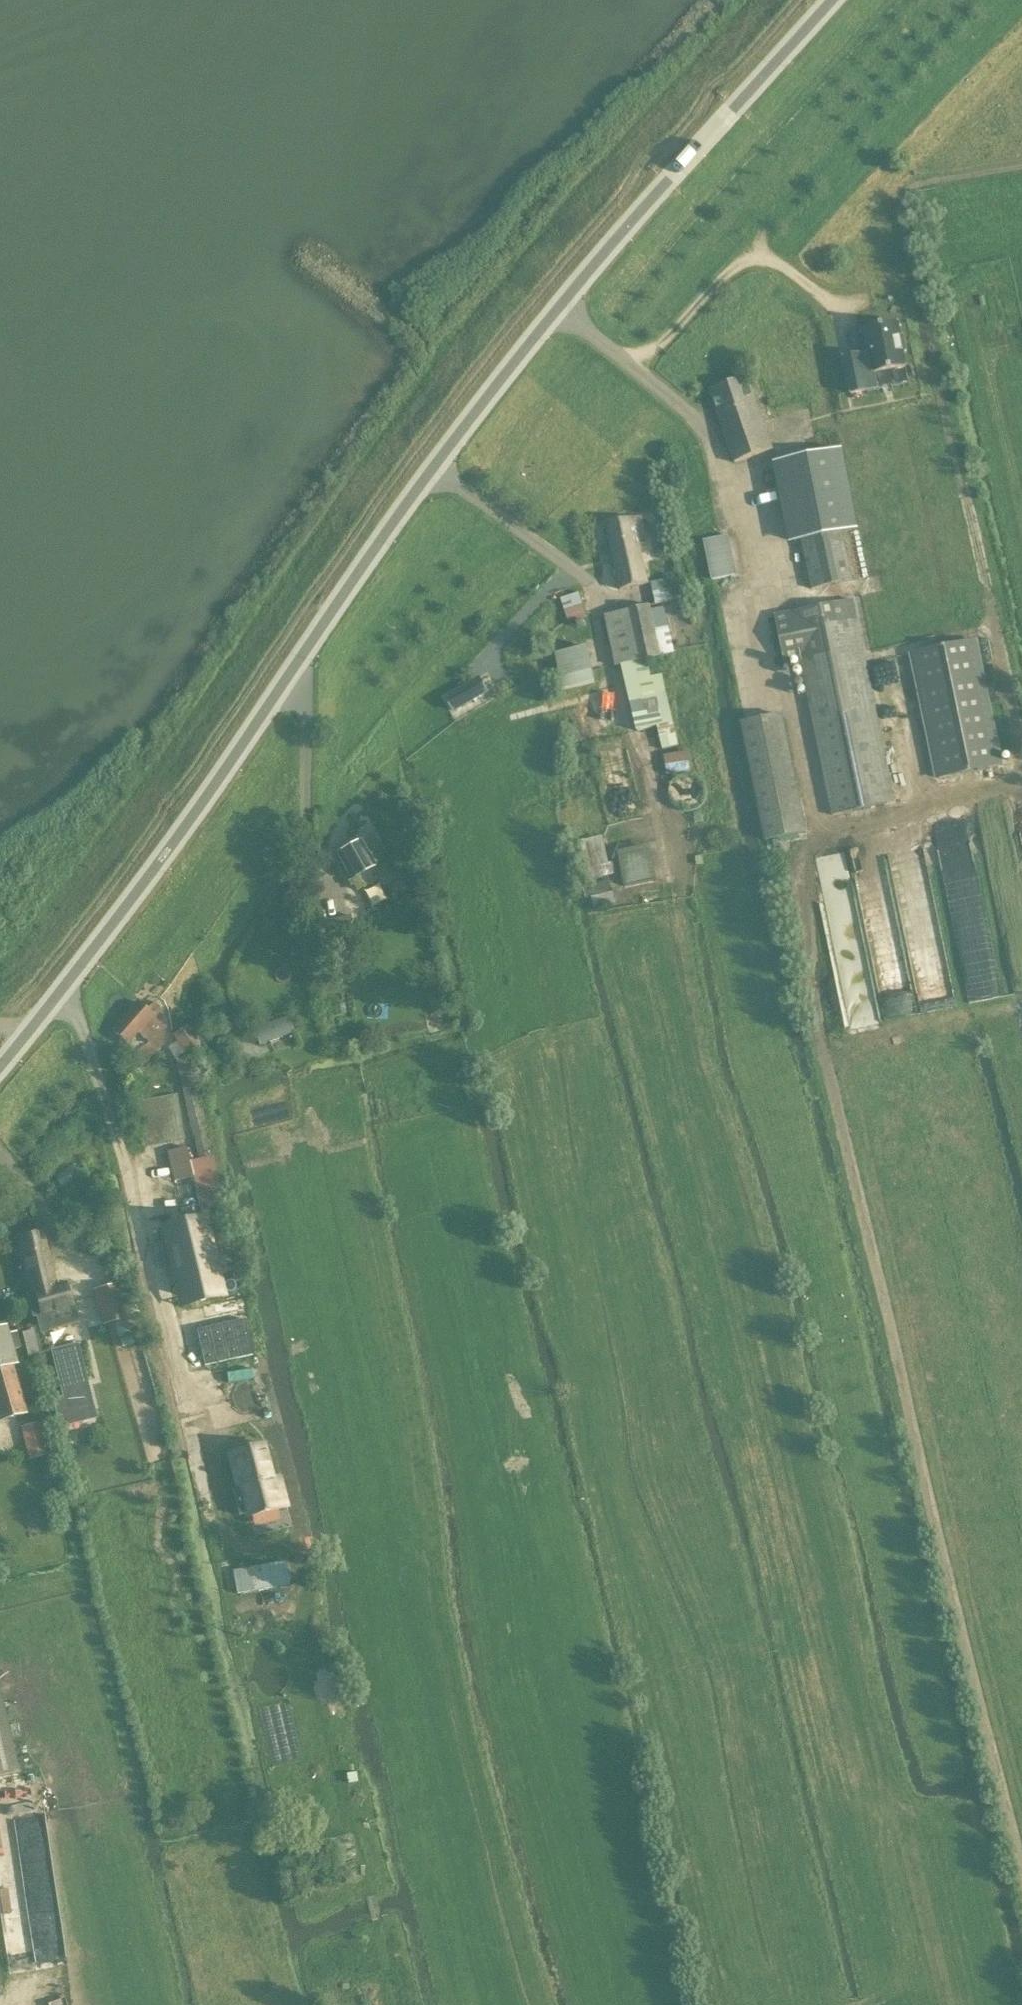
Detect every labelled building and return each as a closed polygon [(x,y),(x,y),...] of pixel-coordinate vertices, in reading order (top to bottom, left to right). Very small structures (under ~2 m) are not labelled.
[(842,356),(843,358),(843,361),(850,393),(850,394),(851,394),(867,391),(866,383),(876,381),(875,374),(906,367),(903,353),(907,352),(904,336),(900,337),(897,322),(864,329),(869,353),(860,354),(860,353),(843,356),(842,356)] [(734,463),(773,450),(759,409),(748,376),(709,390),(734,463)] [(773,463),(789,543),(801,541),(843,533),(859,530),(844,450),(773,463)] [(641,517),(623,521),(628,543),(639,541),(647,540),(641,517)] [(623,521),(607,525),(620,591),(648,585),(639,541),(628,543),(623,521)] [(656,524),(658,535),(667,534),(665,523),(656,524)] [(812,590),(854,581),(843,533),(801,541),(812,590)] [(656,605),(683,599),(682,593),(673,594),(670,579),(652,583),(656,605)] [(853,600),(791,613),(791,611),(774,614),(783,663),(800,659),(832,816),(895,803),(853,600)] [(661,656),(656,631),(650,606),(606,616),(617,666),(622,665),(648,659),(661,656)] [(974,641),(912,654),(938,778),(1000,765),(974,641)] [(651,676),(648,659),(622,665),(629,699),(638,731),(658,726),(659,736),(663,749),(680,746),(674,722),(666,691),(663,674),(651,676)] [(479,679),(447,697),(455,711),(487,692),(479,679)] [(765,840),(808,833),(783,715),(741,723),(765,840)] [(361,841),(337,854),(351,880),(352,880),(355,885),(353,886),(356,892),(380,879),(384,887),(399,878),(377,838),(363,846),(361,841)] [(355,936),(351,916),(322,921),(326,941),(355,936)] [(137,1002),(112,1031),(129,1045),(139,1034),(146,1041),(163,1025),(154,1016),(145,1009),(137,1002)] [(294,1034),(288,1017),(253,1029),(259,1046),(294,1034)] [(186,1148),(167,1152),(175,1187),(193,1183),(199,1213),(224,1207),(210,1146),(204,1121),(201,1102),(202,1093),(203,1085),(201,1065),(200,1058),(197,1053),(204,1049),(189,1026),(173,1035),(178,1042),(169,1048),(177,1060),(185,1097),(200,1159),(189,1161),(186,1148)] [(165,1027),(132,1058),(141,1066),(163,1045),(165,1027)] [(142,1148),(185,1141),(177,1095),(134,1103),(142,1148)] [(204,1218),(162,1227),(178,1301),(197,1297),(220,1292),(204,1218)] [(72,1305),(67,1285),(56,1288),(42,1233),(17,1239),(31,1294),(27,1294),(33,1317),(36,1316),(39,1328),(76,1318),(72,1305)] [(127,1319),(118,1283),(95,1289),(103,1324),(127,1319)] [(220,1292),(197,1297),(202,1320),(244,1311),(240,1288),(220,1292)] [(244,1320),(196,1330),(204,1366),(252,1355),(244,1320)] [(0,1329),(0,1369),(5,1367),(11,1365),(16,1364),(12,1350),(21,1347),(16,1331),(8,1333),(6,1327),(0,1329)] [(51,1351),(62,1398),(52,1400),(57,1421),(94,1411),(77,1344),(51,1351)] [(25,1415),(11,1365),(5,1367),(0,1369),(0,1422),(25,1415)] [(29,1425),(21,1428),(24,1441),(33,1439),(36,1449),(32,1450),(34,1458),(46,1454),(41,1436),(38,1423),(29,1425)] [(263,1445),(232,1453),(241,1489),(235,1491),(233,1491),(239,1515),(248,1513),(249,1518),(251,1517),(277,1510),(287,1508),(279,1477),(272,1479),(263,1445)] [(279,1570),(263,1574),(267,1591),(283,1587),(279,1570)] [(19,1773),(0,1694),(0,1777),(19,1773)]
